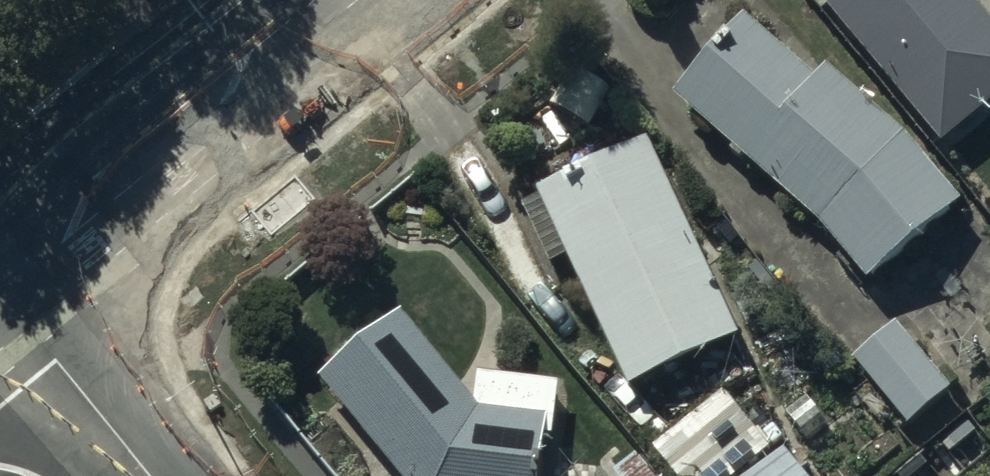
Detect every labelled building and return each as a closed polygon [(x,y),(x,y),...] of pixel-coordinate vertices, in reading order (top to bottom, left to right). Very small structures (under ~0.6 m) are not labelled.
[(969,0),(807,0),(944,152),(989,111),(989,24),(969,0)] [(744,7),(665,102),(817,227),(868,288),(963,210),(902,136),(744,7)] [(651,147),(523,206),(551,271),(568,264),(627,396),(741,344),(651,147)] [(321,382),(396,475),(540,475),(544,444),(552,445),(559,390),(479,380),(476,408),(405,317),(321,382)] [(893,327),(853,362),(909,428),(950,392),(893,327)] [(723,395),(653,453),(672,475),(741,475),(770,452),(759,438),(774,425),(753,399),(737,413),(723,395)] [(783,454),(755,475),(801,475),(783,454)] [(638,457),(615,475),(654,475),(638,457)]
